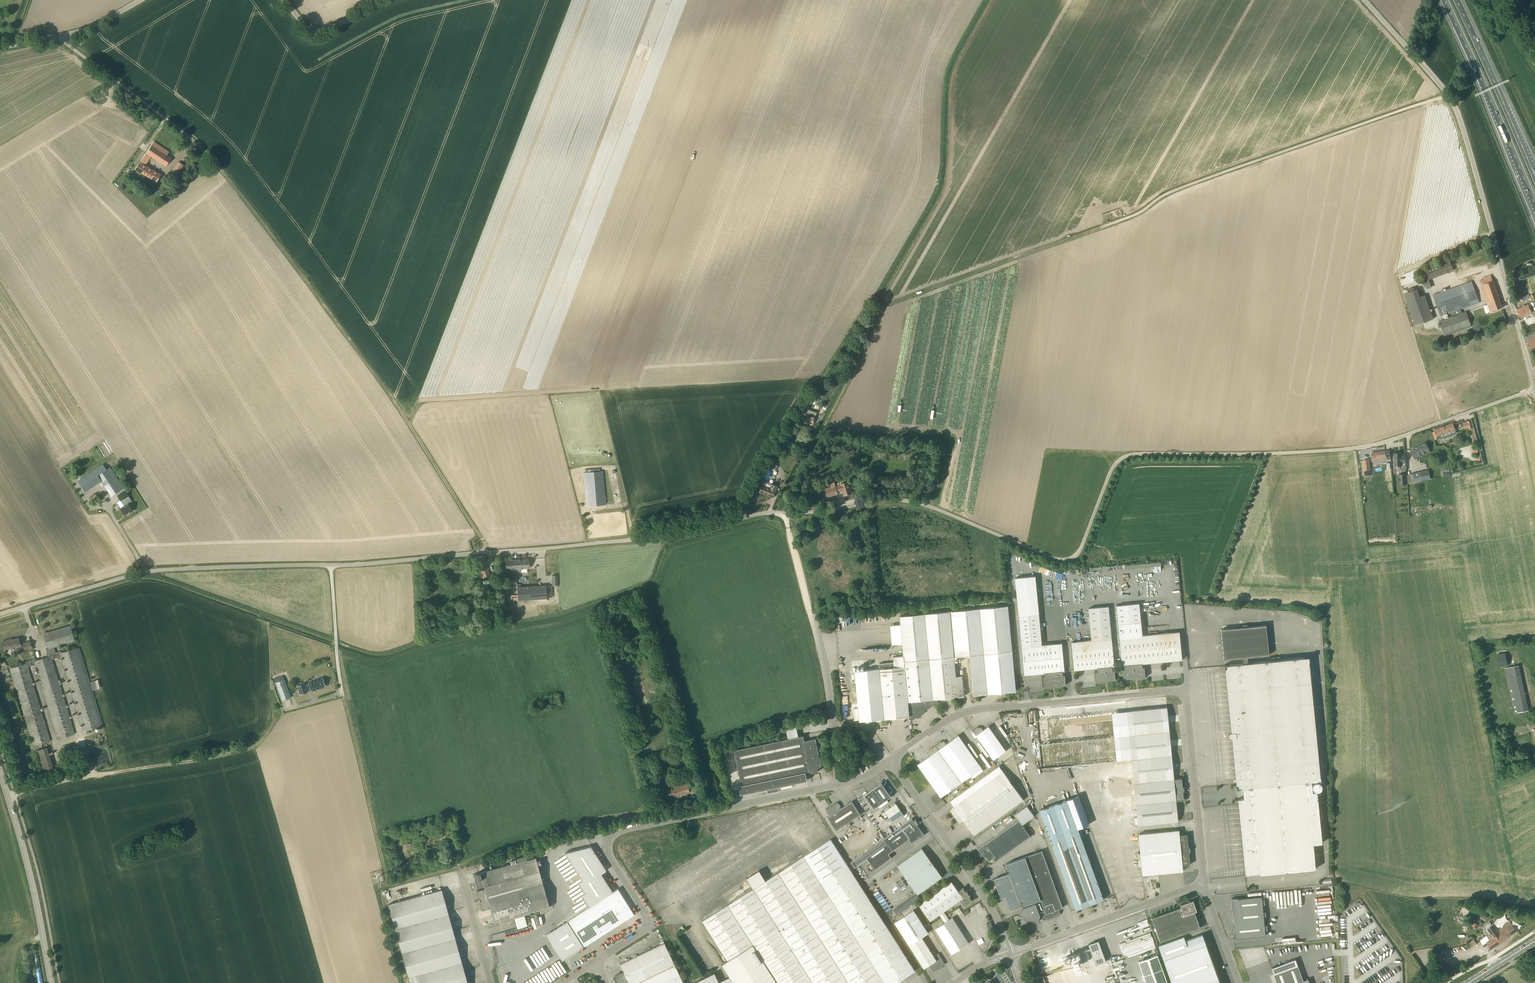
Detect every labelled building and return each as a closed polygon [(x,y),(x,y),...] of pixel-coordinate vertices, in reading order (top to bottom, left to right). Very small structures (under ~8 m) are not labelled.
[(158,149),(152,144),(135,169),(157,181),(161,174),(146,165),(151,157),(151,156),(166,166),(174,155),(170,152),(164,149),(160,146),(158,149)] [(178,175),(184,165),(179,161),(172,171),(178,175)] [(1426,289),(1432,287),(1430,283),(1429,280),(1454,270),(1450,259),(1419,271),(1424,285),(1426,289)] [(1491,301),(1494,310),(1502,307),(1491,275),(1483,278),(1483,279),(1479,281),(1481,286),(1487,302),(1491,301)] [(1441,316),(1444,315),(1445,318),(1448,317),(1447,314),(1457,311),(1458,314),(1439,321),(1444,336),(1471,327),(1466,312),(1462,313),(1460,309),(1471,306),(1469,302),(1478,298),(1472,281),(1433,295),(1441,316)] [(1420,297),(1417,289),(1403,294),(1415,326),(1433,319),(1425,295),(1420,297)] [(1522,307),(1518,309),(1522,317),(1532,313),(1533,313),(1534,316),(1534,315),(1534,304),(1534,302),(1534,301),(1525,305),(1523,306),(1522,307)] [(1531,334),(1525,337),(1527,341),(1531,349),(1534,347),(1534,332),(1531,334)] [(815,417),(810,415),(811,411),(808,410),(804,422),(813,425),(815,417)] [(1477,441),(1473,427),(1471,420),(1467,421),(1463,423),(1465,429),(1468,428),(1472,443),(1477,441)] [(1445,438),(1452,436),(1451,431),(1455,430),(1453,423),(1434,429),(1437,436),(1443,434),(1445,438)] [(1413,456),(1416,455),(1428,449),(1426,442),(1411,450),(1413,456)] [(1372,460),(1386,458),(1385,451),(1371,453),(1372,460)] [(1402,454),(1401,452),(1394,453),(1395,465),(1401,465),(1401,470),(1406,470),(1406,454),(1402,454)] [(107,469),(103,464),(78,480),(85,492),(102,481),(111,496),(124,488),(110,467),(107,469)] [(1415,482),(1431,478),(1429,469),(1413,473),(1415,482)] [(603,471),(592,472),(586,472),(584,472),(587,506),(588,506),(591,506),(606,505),(603,471)] [(774,498),(776,491),(777,487),(778,486),(764,480),(762,485),(760,492),(774,498)] [(852,493),(848,481),(840,484),(840,485),(836,486),(834,482),(829,483),(831,487),(824,489),(827,497),(838,494),(837,492),(842,490),(844,496),(852,493)] [(128,503),(125,498),(129,496),(125,491),(118,496),(123,503),(124,502),(126,505),(121,508),(125,515),(130,511),(131,512),(133,510),(128,502),(128,503)] [(489,574),(483,555),(475,558),(476,562),(478,561),(480,568),(478,569),(479,573),(482,573),(483,576),(489,574)] [(529,568),(529,559),(514,560),(515,565),(516,565),(517,572),(516,572),(516,573),(521,572),(521,568),(527,568),(529,568)] [(515,565),(514,560),(500,560),(501,570),(516,569),(516,572),(517,572),(516,565),(515,565)] [(1035,576),(1014,578),(1019,615),(1039,613),(1035,576)] [(517,587),(518,596),(510,596),(510,600),(518,599),(538,598),(538,602),(547,601),(547,597),(552,597),(551,585),(546,586),(537,586),(529,587),(517,587)] [(1123,669),(1119,670),(1119,676),(1123,676),(1124,679),(1145,677),(1145,667),(1143,667),(1142,664),(1182,660),(1180,631),(1142,635),(1141,621),(1139,603),(1117,605),(1118,623),(1122,665),(1124,665),(1125,669),(1123,669)] [(1012,651),(1007,605),(899,615),(903,655),(893,656),(894,662),(878,663),(879,668),(855,671),(859,721),(911,716),(909,719),(914,719),(914,718),(915,718),(934,704),(935,704),(936,704),(938,704),(938,703),(938,699),(964,696),(962,676),(956,676),(954,657),(970,655),(973,695),(987,694),(1010,691),(1016,691),(1012,651),(1013,651),(1012,651)] [(1115,676),(1119,676),(1119,670),(1113,670),(1112,666),(1114,666),(1112,646),(1109,606),(1088,608),(1091,640),(1072,642),(1072,650),(1074,670),(1097,668),(1098,672),(1096,672),(1097,682),(1116,680),(1115,676)] [(1043,677),(1043,682),(1044,687),(1066,685),(1065,675),(1063,675),(1062,671),(1064,671),(1062,643),(1042,645),(1039,613),(1019,615),(1025,675),(1043,673),(1044,673),(1045,677),(1043,677)] [(56,652),(54,646),(75,640),(70,625),(44,633),(48,648),(46,649),(48,657),(35,660),(35,659),(25,662),(26,663),(10,668),(34,746),(50,741),(28,666),(36,664),(58,739),(75,734),(52,659),(62,656),(85,730),(101,726),(77,648),(61,652),(61,651),(56,652)] [(1225,671),(1226,680),(1237,789),(1243,788),(1244,798),(1238,799),(1245,874),(1259,872),(1259,874),(1315,869),(1313,844),(1322,843),(1317,791),(1313,792),(1312,781),(1321,780),(1309,657),(1290,659),(1248,663),(1248,657),(1270,655),(1267,625),(1222,629),(1225,659),(1244,657),(1244,663),(1230,665),(1230,664),(1224,665),(1225,671)] [(21,646),(19,637),(9,640),(9,639),(2,641),(5,650),(11,648),(11,649),(21,646)] [(1309,638),(1298,637),(1297,645),(1308,646),(1309,638)] [(862,659),(860,652),(854,653),(855,661),(862,659)] [(1499,653),(1500,666),(1510,666),(1509,653),(1499,653)] [(1514,713),(1529,710),(1519,665),(1504,668),(1514,713)] [(291,697),(283,675),(273,679),(282,701),(291,697)] [(311,691),(326,686),(322,677),(308,682),(309,683),(305,684),(305,683),(297,686),(300,694),(311,690),(311,691)] [(93,690),(98,688),(101,687),(98,679),(96,680),(91,682),(90,682),(93,690)] [(1131,749),(1171,745),(1167,707),(1127,711),(1131,749)] [(991,730),(988,726),(983,730),(981,727),(980,728),(978,727),(977,727),(975,729),(976,729),(973,731),(976,735),(994,759),(1006,750),(1003,746),(991,730)] [(804,741),(803,735),(734,749),(741,785),(739,786),(741,794),(802,781),(801,773),(810,771),(811,773),(819,771),(818,767),(822,766),(816,739),(804,741)] [(982,768),(958,735),(946,744),(944,740),(942,742),(941,741),(938,743),(935,746),(961,782),(982,768)] [(887,755),(890,753),(882,741),(879,743),(887,755)] [(1174,779),(1171,745),(1131,749),(1134,783),(1134,786),(1134,787),(1182,782),(1182,778),(1174,779)] [(941,797),(961,782),(935,746),(932,748),(932,747),(929,750),(929,751),(927,752),(930,755),(917,764),(938,793),(931,797),(936,804),(943,799),(941,797)] [(43,775),(54,771),(47,747),(35,750),(43,775)] [(974,835),(1023,799),(999,766),(950,801),(954,807),(950,810),(960,823),(964,820),(974,835)] [(667,798),(690,792),(695,790),(693,781),(691,782),(691,779),(690,778),(674,782),(675,786),(664,789),(665,789),(667,798)] [(1182,787),(1182,782),(1134,787),(1138,825),(1178,821),(1176,800),(1184,799),(1183,791),(1184,791),(1184,787),(1183,787),(1182,787)] [(887,799),(891,796),(882,783),(865,795),(874,808),(878,805),(880,808),(889,802),(887,799)] [(1075,909),(1104,899),(1078,827),(1089,823),(1079,796),(1040,810),(1075,909)] [(860,815),(855,805),(852,801),(841,808),(840,806),(841,806),(838,801),(826,809),(828,814),(829,814),(830,815),(827,817),(836,830),(860,815)] [(893,823),(904,815),(896,803),(883,813),(886,817),(887,815),(893,823)] [(1015,814),(1022,824),(1034,816),(1027,806),(1015,814)] [(914,821),(912,818),(902,825),(864,853),(875,869),(892,857),(889,853),(909,839),(912,843),(924,834),(917,825),(918,824),(915,820),(914,821)] [(998,860),(1031,836),(1019,820),(985,844),(978,849),(981,853),(980,853),(980,854),(982,853),(983,854),(982,855),(990,861),(995,856),(998,860)] [(1179,835),(1179,830),(1138,834),(1143,875),(1143,878),(1158,873),(1158,872),(1183,870),(1182,865),(1190,864),(1189,852),(1190,851),(1190,852),(1190,847),(1189,847),(1188,847),(1187,835),(1179,835)] [(915,970),(848,865),(831,839),(804,857),(766,881),(759,870),(747,878),(754,889),(703,921),(728,961),(722,965),(734,982),(895,982),(915,970)] [(613,891),(601,873),(606,870),(591,846),(565,852),(583,880),(579,883),(585,893),(582,895),(589,907),(567,921),(583,946),(634,914),(618,888),(613,891)] [(918,894),(942,876),(922,848),(897,866),(918,894)] [(1059,909),(1063,907),(1042,850),(1006,863),(1010,873),(994,879),(1001,898),(1005,896),(1010,910),(1022,906),(1023,907),(1022,908),(1020,914),(1027,917),(1026,918),(1030,920),(1030,919),(1037,922),(1040,916),(1048,919),(1060,915),(1060,913),(1059,909)] [(535,857),(480,872),(473,874),(475,883),(483,881),(485,888),(477,890),(482,909),(490,907),(494,923),(514,917),(517,928),(527,925),(524,914),(549,908),(538,870),(542,869),(541,866),(537,867),(535,857)] [(947,879),(957,871),(954,867),(944,875),(947,879)] [(959,891),(952,881),(919,904),(931,920),(939,914),(943,911),(960,899),(965,906),(972,900),(969,896),(970,896),(967,891),(966,892),(963,887),(959,891)] [(442,889),(388,904),(390,909),(402,950),(411,982),(468,982),(442,889)] [(1235,938),(1265,935),(1262,896),(1231,899),(1235,938)] [(1192,902),(1192,900),(1180,905),(1181,907),(1152,918),(1161,941),(1200,927),(1194,911),(1197,910),(1194,902),(1192,902)] [(935,956),(922,936),(928,932),(914,910),(895,922),(924,968),(929,965),(933,972),(945,964),(938,953),(935,956)] [(953,917),(949,919),(945,922),(935,928),(952,954),(969,943),(953,917)] [(1491,949),(1512,934),(1517,931),(1512,923),(1510,920),(1508,922),(1498,929),(1494,923),(1492,925),(1490,921),(1484,925),(1487,929),(1484,930),(1488,935),(1481,940),(1484,944),(1486,942),(1491,949)] [(583,948),(566,922),(544,936),(562,962),(583,948)] [(1184,936),(1158,946),(1172,982),(1221,982),(1203,934),(1186,940),(1184,936)] [(1468,949),(1474,945),(1477,943),(1474,939),(1465,945),(1468,949)] [(665,942),(621,964),(624,972),(615,976),(618,982),(684,982),(665,942)] [(1096,965),(1106,961),(1100,943),(1090,947),(1096,965)] [(1072,959),(1071,955),(1067,956),(1069,961),(1072,960),(1074,968),(1081,965),(1078,957),(1072,959)] [(1286,969),(1275,973),(1273,967),(1271,968),(1274,974),(1277,982),(1310,982),(1308,979),(1303,981),(1298,965),(1295,959),(1284,963),(1286,969)] [(1162,968),(1143,975),(1146,982),(1168,982),(1162,968)] [(696,982),(720,982),(715,972),(695,982),(696,982)]
